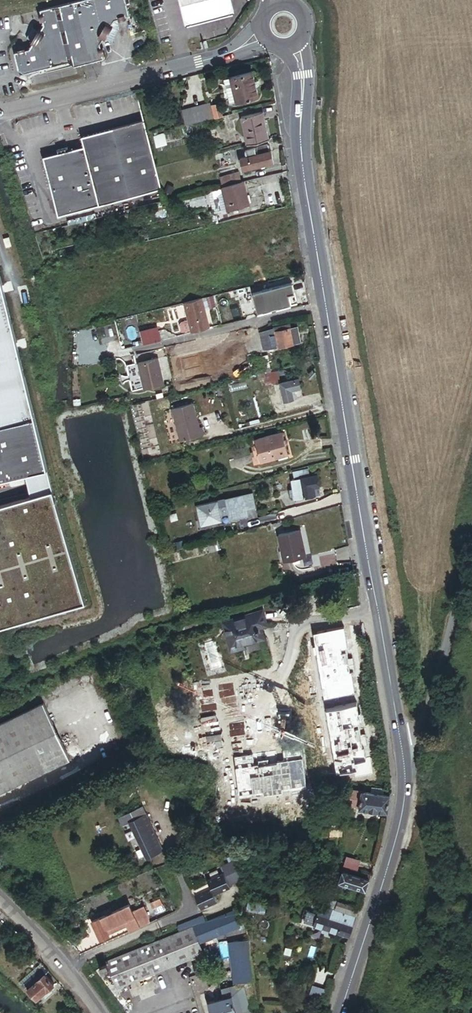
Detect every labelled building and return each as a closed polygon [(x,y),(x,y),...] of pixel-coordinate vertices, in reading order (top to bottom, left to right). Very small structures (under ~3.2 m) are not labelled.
[(44,13),(48,28),(32,53),(18,56),(23,80),(70,68),(77,70),(103,63),(100,50),(103,45),(112,47),(117,36),(119,25),(127,23),(122,0),(97,0),(44,13)] [(185,21),(194,26),(230,15),(235,8),(233,0),(180,0),(185,21)] [(251,74),(232,78),(237,103),(257,98),(251,74)] [(237,103),(232,78),(223,80),(228,105),(237,103)] [(178,114),(181,128),(221,118),(218,105),(178,114)] [(268,142),(261,114),(239,120),(246,148),(268,142)] [(45,165),(58,218),(161,193),(144,124),(88,138),(84,145),(85,149),(49,157),(45,165)] [(163,137),(153,139),(155,149),(165,146),(163,137)] [(272,164),(269,152),(267,152),(265,146),(254,149),(256,156),(251,158),(249,150),(238,154),(240,160),(237,161),(240,173),(272,164)] [(232,152),(216,156),(219,168),(225,166),(224,162),(234,160),(232,152)] [(219,179),(221,189),(240,184),(237,174),(219,179)] [(240,184),(221,189),(227,211),(247,206),(242,184),(240,184)] [(207,210),(203,197),(181,202),(184,215),(207,210)] [(147,239),(146,231),(137,233),(139,241),(147,239)] [(26,475),(47,469),(0,273),(0,481),(26,475)] [(292,284),(252,294),(257,315),(291,307),(290,304),(296,302),(292,284)] [(208,331),(201,300),(183,305),(187,322),(180,323),(179,325),(181,333),(183,335),(190,333),(190,335),(208,331)] [(258,353),(298,344),(294,328),(286,330),(285,325),(279,327),(280,331),(273,333),(273,335),(255,339),(258,353)] [(160,343),(157,330),(140,334),(143,347),(160,343)] [(185,370),(188,382),(213,376),(207,349),(203,350),(201,342),(175,348),(177,357),(182,356),(182,357),(169,360),(172,373),(185,370)] [(257,376),(270,374),(266,357),(257,359),(259,371),(256,371),(257,376)] [(163,387),(157,360),(136,365),(142,389),(142,392),(163,387)] [(142,389),(136,365),(128,367),(133,391),(142,389)] [(297,381),(279,385),(284,404),(293,402),(291,392),(299,390),(297,381)] [(191,408),(169,413),(177,446),(202,440),(200,431),(197,432),(191,408)] [(280,435),(252,443),(258,465),(287,457),(280,435)] [(31,496),(53,491),(47,469),(26,475),(31,496)] [(155,469),(149,471),(153,485),(159,484),(155,469)] [(293,481),(291,482),(293,501),(319,498),(316,478),(309,479),(307,471),(292,473),(293,481)] [(86,603),(53,491),(0,506),(0,628),(86,603)] [(251,522),(249,516),(258,513),(254,497),(229,504),(231,511),(223,514),(221,506),(200,513),(206,532),(223,527),(226,522),(234,520),(236,526),(251,522)] [(297,534),(275,539),(280,564),(302,559),(297,534)] [(217,545),(206,549),(210,561),(221,558),(217,545)] [(241,639),(260,633),(256,623),(263,621),(260,609),(223,620),(231,647),(242,644),(241,639)] [(354,688),(264,707),(277,770),(367,751),(354,688)] [(67,760),(41,705),(0,724),(0,793),(67,760)] [(238,733),(237,734),(237,736),(237,737),(238,739),(239,740),(240,742),(242,742),(243,743),(245,743),(247,742),(248,741),(249,740),(250,738),(250,737),(250,735),(250,733),(249,732),(247,731),(246,730),(244,730),(242,730),(241,730),(239,731),(238,733)] [(357,810),(386,814),(389,796),(353,792),(351,806),(358,807),(357,810)] [(140,808),(115,821),(119,828),(125,824),(136,819),(142,816),(143,815),(140,808)] [(141,828),(147,826),(142,816),(136,819),(141,828)] [(143,859),(159,851),(147,826),(141,828),(136,819),(125,824),(143,859)] [(233,884),(247,878),(238,859),(231,862),(234,867),(210,878),(214,886),(217,894),(234,886),(233,884)] [(329,877),(337,879),(341,866),(332,867),(329,877)] [(364,888),(368,875),(341,866),(337,879),(364,888)] [(200,909),(220,900),(217,894),(214,886),(194,895),(197,902),(200,909)] [(247,907),(268,913),(270,907),(249,902),(247,907)] [(129,916),(135,929),(154,921),(151,915),(148,917),(143,906),(132,911),(129,904),(124,907),(127,912),(118,916),(119,918),(105,924),(108,931),(104,932),(106,938),(110,937),(108,933),(125,926),(122,919),(129,916)] [(327,931),(347,937),(354,916),(320,904),(318,911),(328,914),(327,918),(315,914),(312,925),(320,928),(319,932),(326,934),(327,931)] [(118,916),(127,912),(124,907),(116,910),(118,916)] [(108,931),(105,924),(119,918),(118,916),(116,910),(89,922),(93,931),(97,942),(106,938),(104,932),(108,931)] [(182,962),(202,954),(197,942),(215,935),(237,926),(232,912),(204,923),(201,915),(175,925),(178,934),(105,963),(106,965),(98,968),(100,975),(108,972),(115,988),(124,984),(151,973),(182,962)] [(128,932),(135,929),(129,916),(122,919),(125,926),(128,932)] [(202,954),(220,947),(215,935),(197,942),(202,954)] [(241,982),(254,981),(249,942),(231,944),(236,983),(241,982)] [(187,976),(208,968),(202,954),(182,962),(187,976)] [(34,1000),(52,987),(48,981),(44,975),(46,973),(41,966),(36,970),(38,973),(19,987),(23,991),(26,989),(34,1000)] [(17,984),(19,987),(38,973),(36,970),(17,984)] [(149,989),(156,986),(151,973),(124,984),(129,996),(136,994),(139,1001),(144,999),(152,996),(149,989)] [(254,981),(241,982),(242,987),(241,987),(247,1012),(259,1012),(257,1001),(254,981)] [(241,987),(220,992),(222,999),(207,1002),(210,1012),(247,1012),(241,987)]
